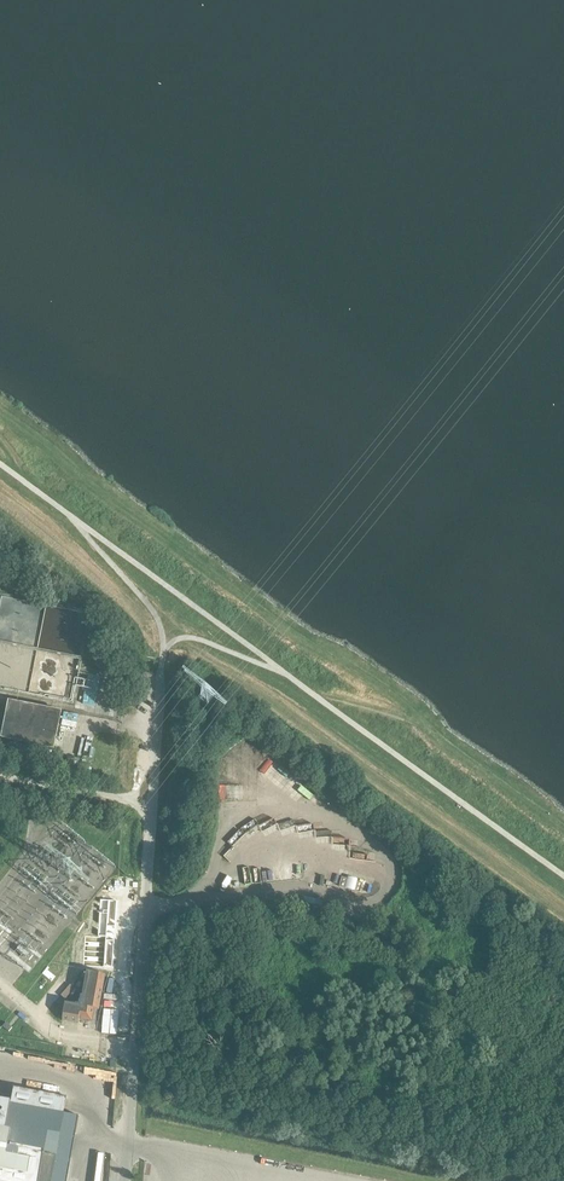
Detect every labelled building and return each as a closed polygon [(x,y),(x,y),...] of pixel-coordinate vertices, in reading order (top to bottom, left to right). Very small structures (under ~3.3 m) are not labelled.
[(1,738),(55,748),(62,711),(9,701),(1,738)] [(363,883),(342,877),(340,886),(360,892),(363,883)] [(303,903),(325,907),(326,900),(305,896),(303,903)] [(84,936),(82,966),(114,968),(118,901),(99,899),(97,937),(84,936)] [(64,1111),(67,1097),(14,1088),(11,1102),(0,1100),(0,1180),(52,1180),(64,1111)]
